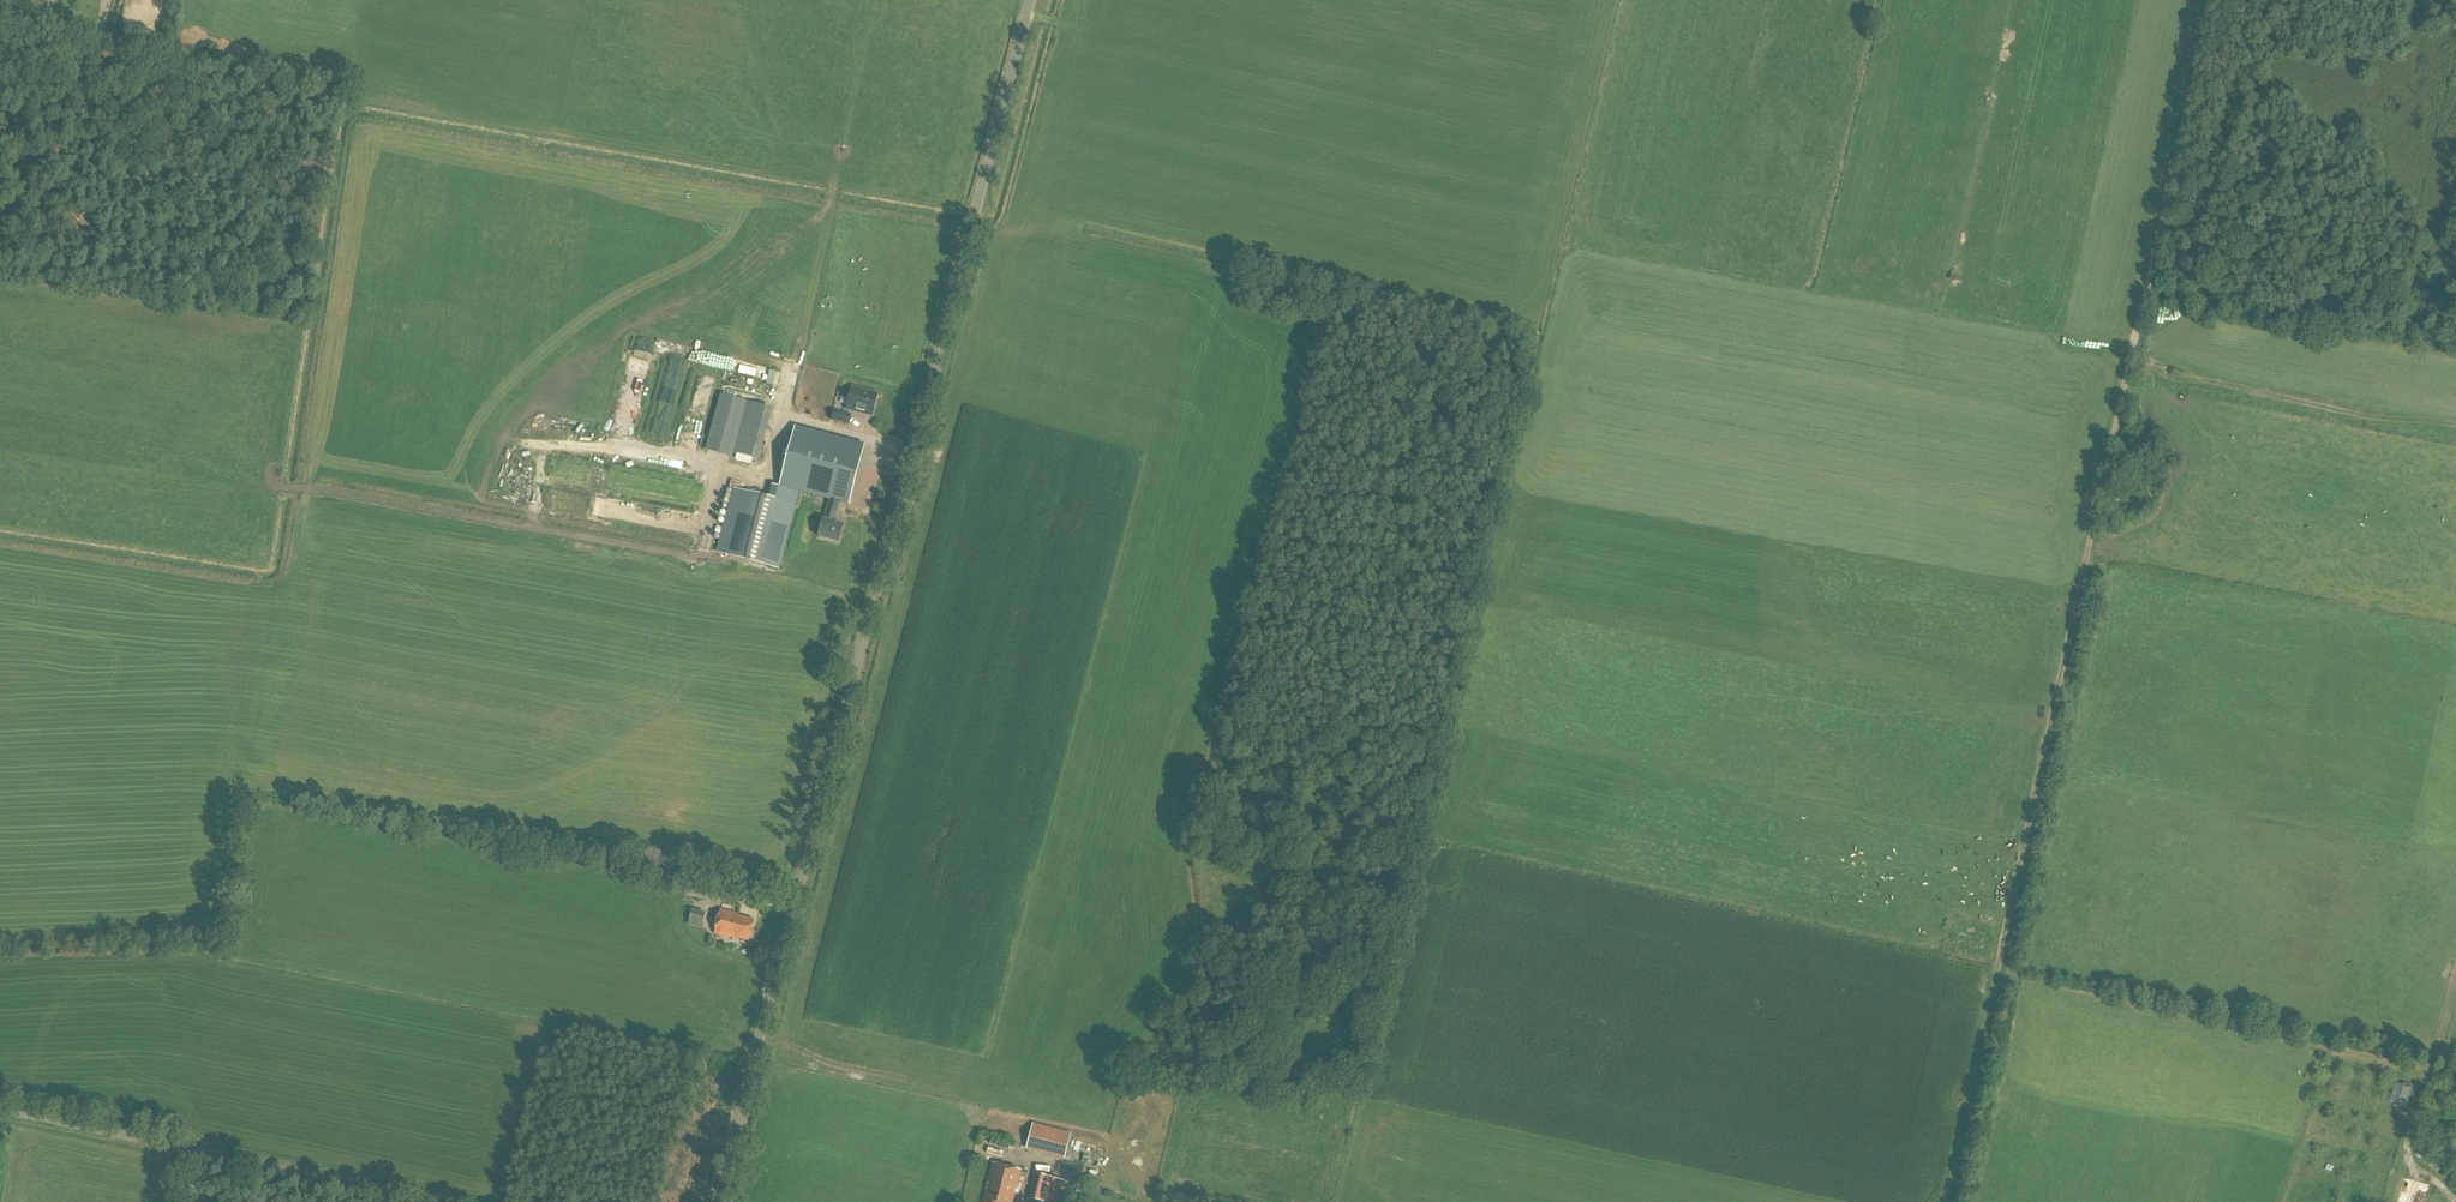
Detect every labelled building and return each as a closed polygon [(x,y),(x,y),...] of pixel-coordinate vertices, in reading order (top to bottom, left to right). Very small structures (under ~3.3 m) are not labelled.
[(659,338),(658,353),(677,355),(678,340),(659,338)] [(778,358),(797,361),(799,353),(780,350),(778,358)] [(852,388),(847,408),(872,415),(878,395),(852,388)] [(716,394),(702,450),(728,457),(730,452),(733,442),(743,401),(716,394)] [(773,409),(744,401),(733,442),(762,450),(773,409)] [(849,425),(852,415),(834,410),(831,421),(849,425)] [(849,504),(865,445),(795,427),(776,500),(734,489),(724,528),(722,535),(717,552),(779,569),(799,491),(829,499),(819,537),(839,542),(844,526),(835,524),(841,502),(849,504)] [(759,460),(762,450),(733,442),(730,452),(759,460)] [(632,450),(630,458),(652,462),(653,454),(632,450)] [(553,487),(552,496),(560,496),(561,488),(553,487)] [(707,899),(709,889),(688,885),(686,895),(707,899)] [(702,929),(706,913),(692,909),(688,925),(702,929)] [(748,941),(754,920),(737,916),(737,914),(720,910),(714,934),(731,938),(731,937),(748,941)] [(2413,1085),(2404,1082),(2397,1105),(2406,1108),(2413,1085)] [(1064,1156),(1067,1146),(1070,1134),(1033,1125),(1027,1147),(1064,1156)] [(1020,1170),(992,1162),(981,1201),(1010,1201),(1020,1170)] [(1058,1179),(1034,1173),(1028,1198),(1041,1201),(1053,1201),(1058,1179)] [(2405,1194),(2411,1195),(2414,1180),(2407,1179),(2405,1194)]
